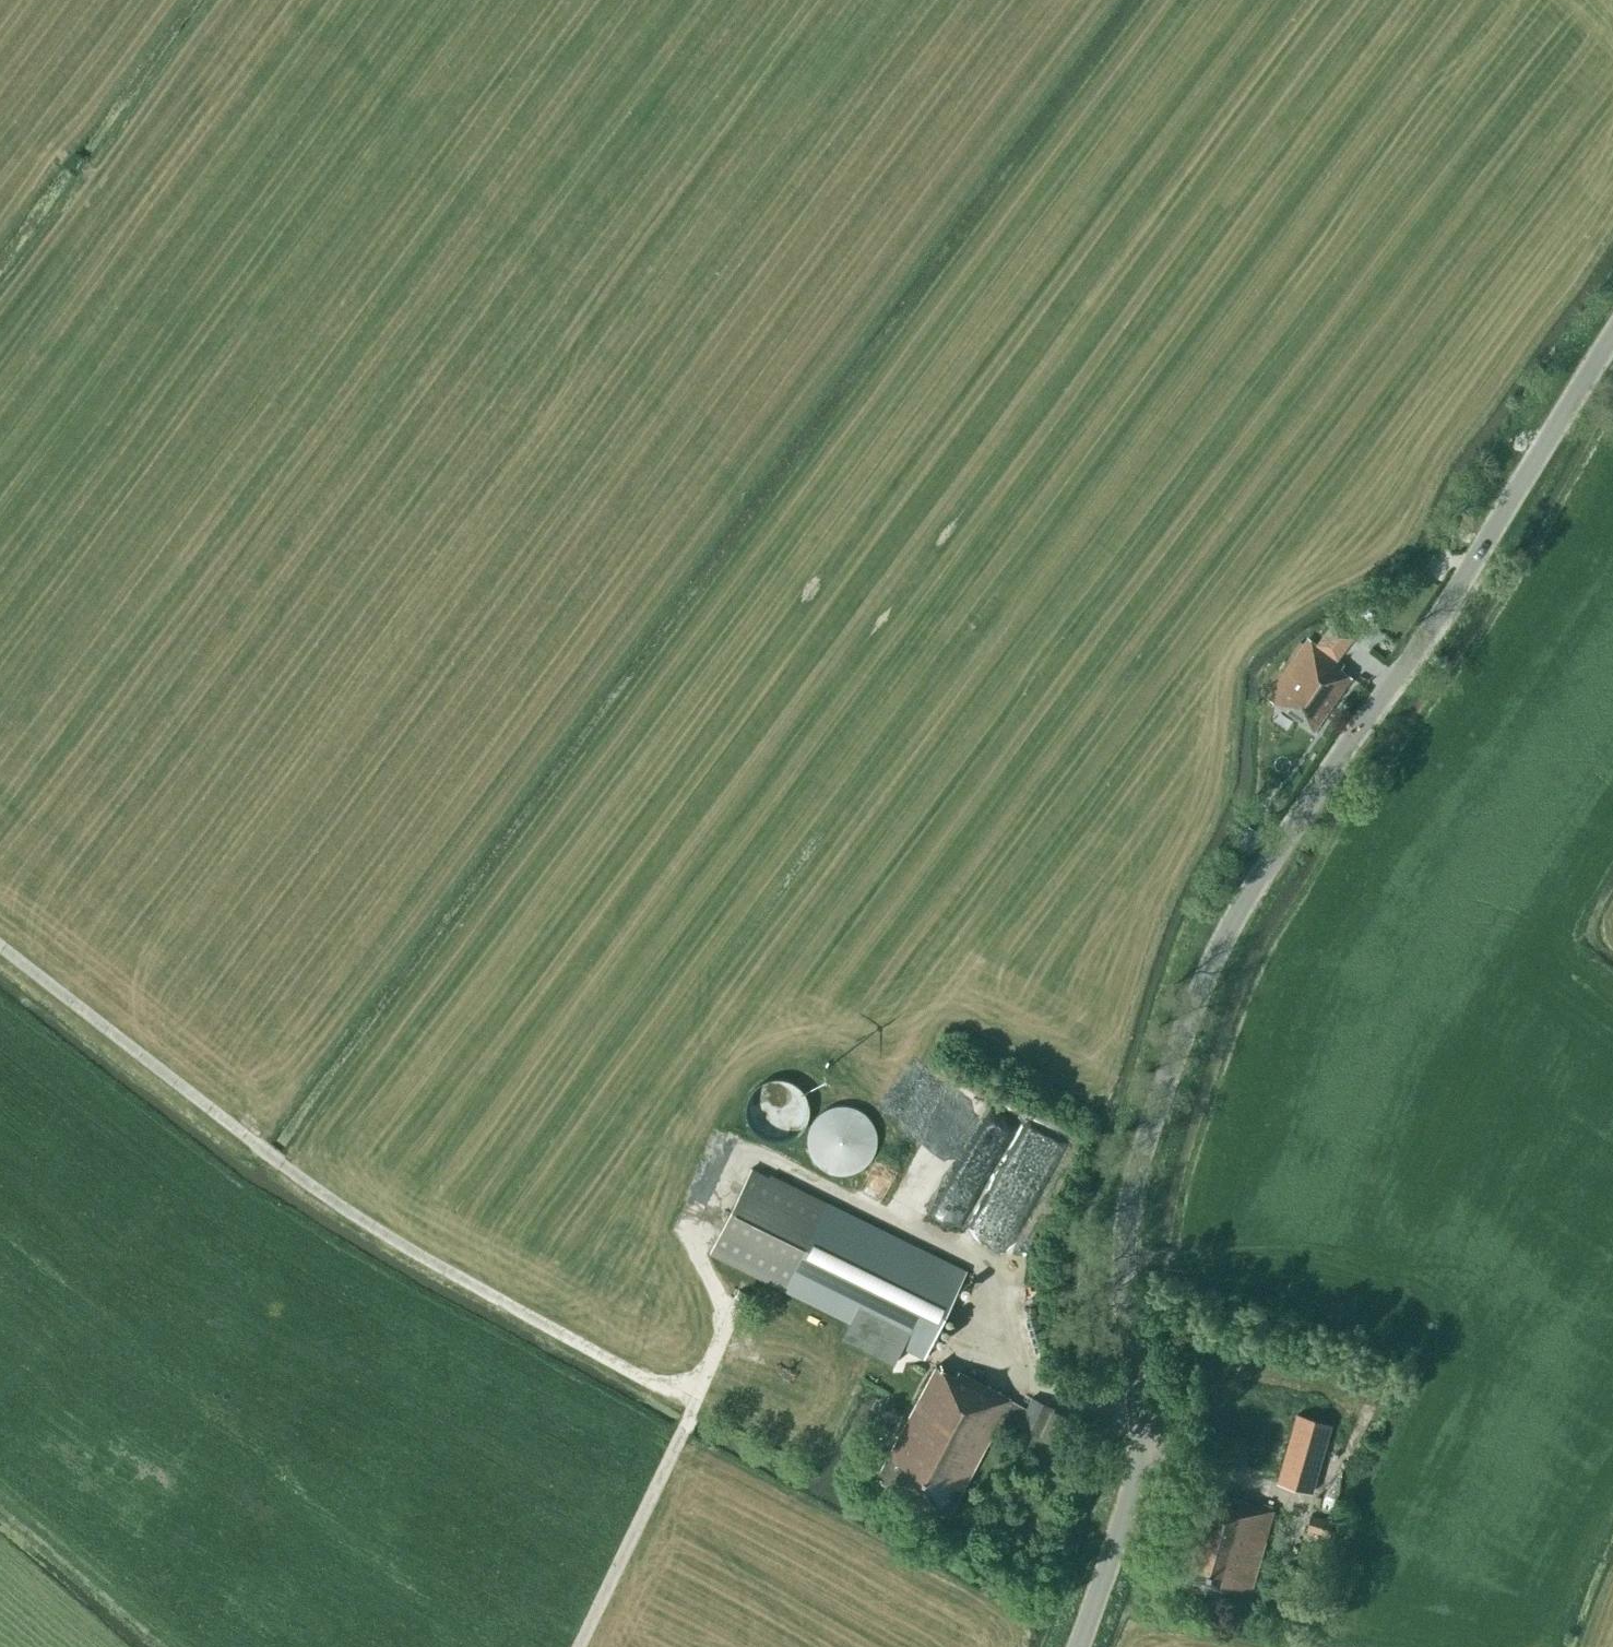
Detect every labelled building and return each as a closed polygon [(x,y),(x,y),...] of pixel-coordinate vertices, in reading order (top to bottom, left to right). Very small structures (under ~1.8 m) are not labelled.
[(1344,665),(1307,639),(1266,697),(1314,731),(1352,677),(1341,669),(1344,665)] [(813,1120),(810,1125),(809,1128),(808,1131),(807,1135),(807,1139),(807,1142),(807,1146),(808,1150),(809,1153),(811,1156),(813,1159),(814,1161),(816,1163),(817,1165),(819,1167),(821,1168),(823,1170),(827,1172),(831,1173),(834,1174),(838,1175),(840,1175),(845,1175),(850,1174),(852,1173),(856,1172),(860,1170),(864,1167),(867,1164),(869,1162),(871,1159),(873,1156),(874,1154),(875,1151),(876,1147),(876,1144),(877,1140),(877,1138),(876,1135),(876,1132),(875,1128),(874,1126),(872,1123),(871,1121),(869,1118),(867,1116),(864,1113),(862,1112),(858,1109),(855,1108),(851,1106),(848,1106),(845,1105),(843,1105),(839,1105),(835,1106),(832,1106),(828,1108),(824,1110),(821,1112),(819,1113),(817,1116),(815,1117),(813,1120)] [(983,1198),(1012,1214),(1056,1135),(1028,1119),(983,1198)] [(711,1250),(782,1284),(925,1355),(965,1274),(750,1168),(711,1250)] [(998,1423),(1014,1432),(1018,1426),(1021,1419),(1027,1408),(958,1372),(956,1377),(936,1366),(876,1478),(948,1516),(998,1423)] [(1055,1409),(1032,1398),(1027,1408),(1021,1419),(1018,1426),(1033,1434),(1042,1439),(1054,1411),(1055,1409)] [(1070,1418),(1054,1411),(1042,1439),(1041,1440),(1057,1447),(1070,1418)] [(1325,1438),(1299,1431),(1283,1483),(1310,1491),(1325,1438)] [(1216,1497),(1196,1492),(1179,1552),(1183,1553),(1175,1579),(1232,1595),(1234,1586),(1251,1590),(1274,1510),(1217,1494),(1216,1497)] [(1311,1515),(1307,1530),(1330,1537),(1334,1522),(1311,1515)]
